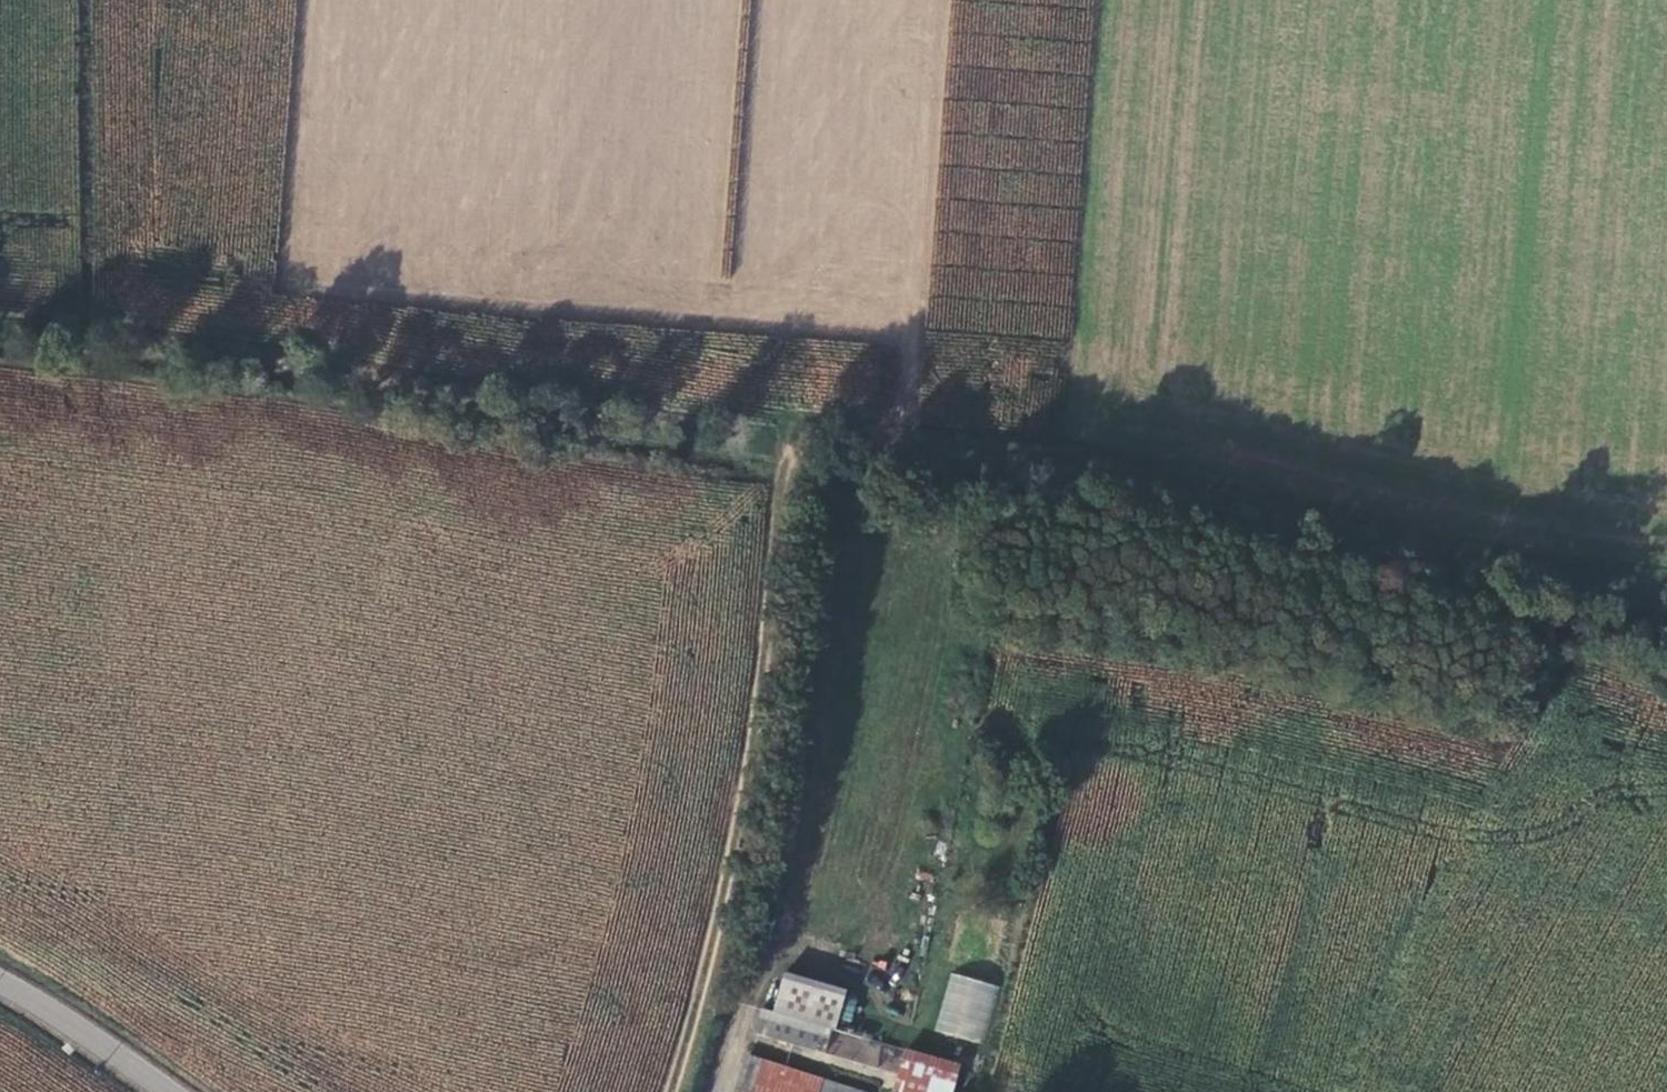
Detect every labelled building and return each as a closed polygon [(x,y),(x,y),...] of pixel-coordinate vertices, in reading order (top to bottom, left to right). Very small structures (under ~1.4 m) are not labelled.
[(950,972),(934,1030),(983,1044),(999,986),(950,972)] [(774,1012),(767,1037),(835,1055),(843,1031),(774,1012)] [(776,1068),(757,1063),(747,1091),(769,1091),(776,1068)] [(825,1083),(776,1068),(769,1091),(822,1091),(825,1083)]
